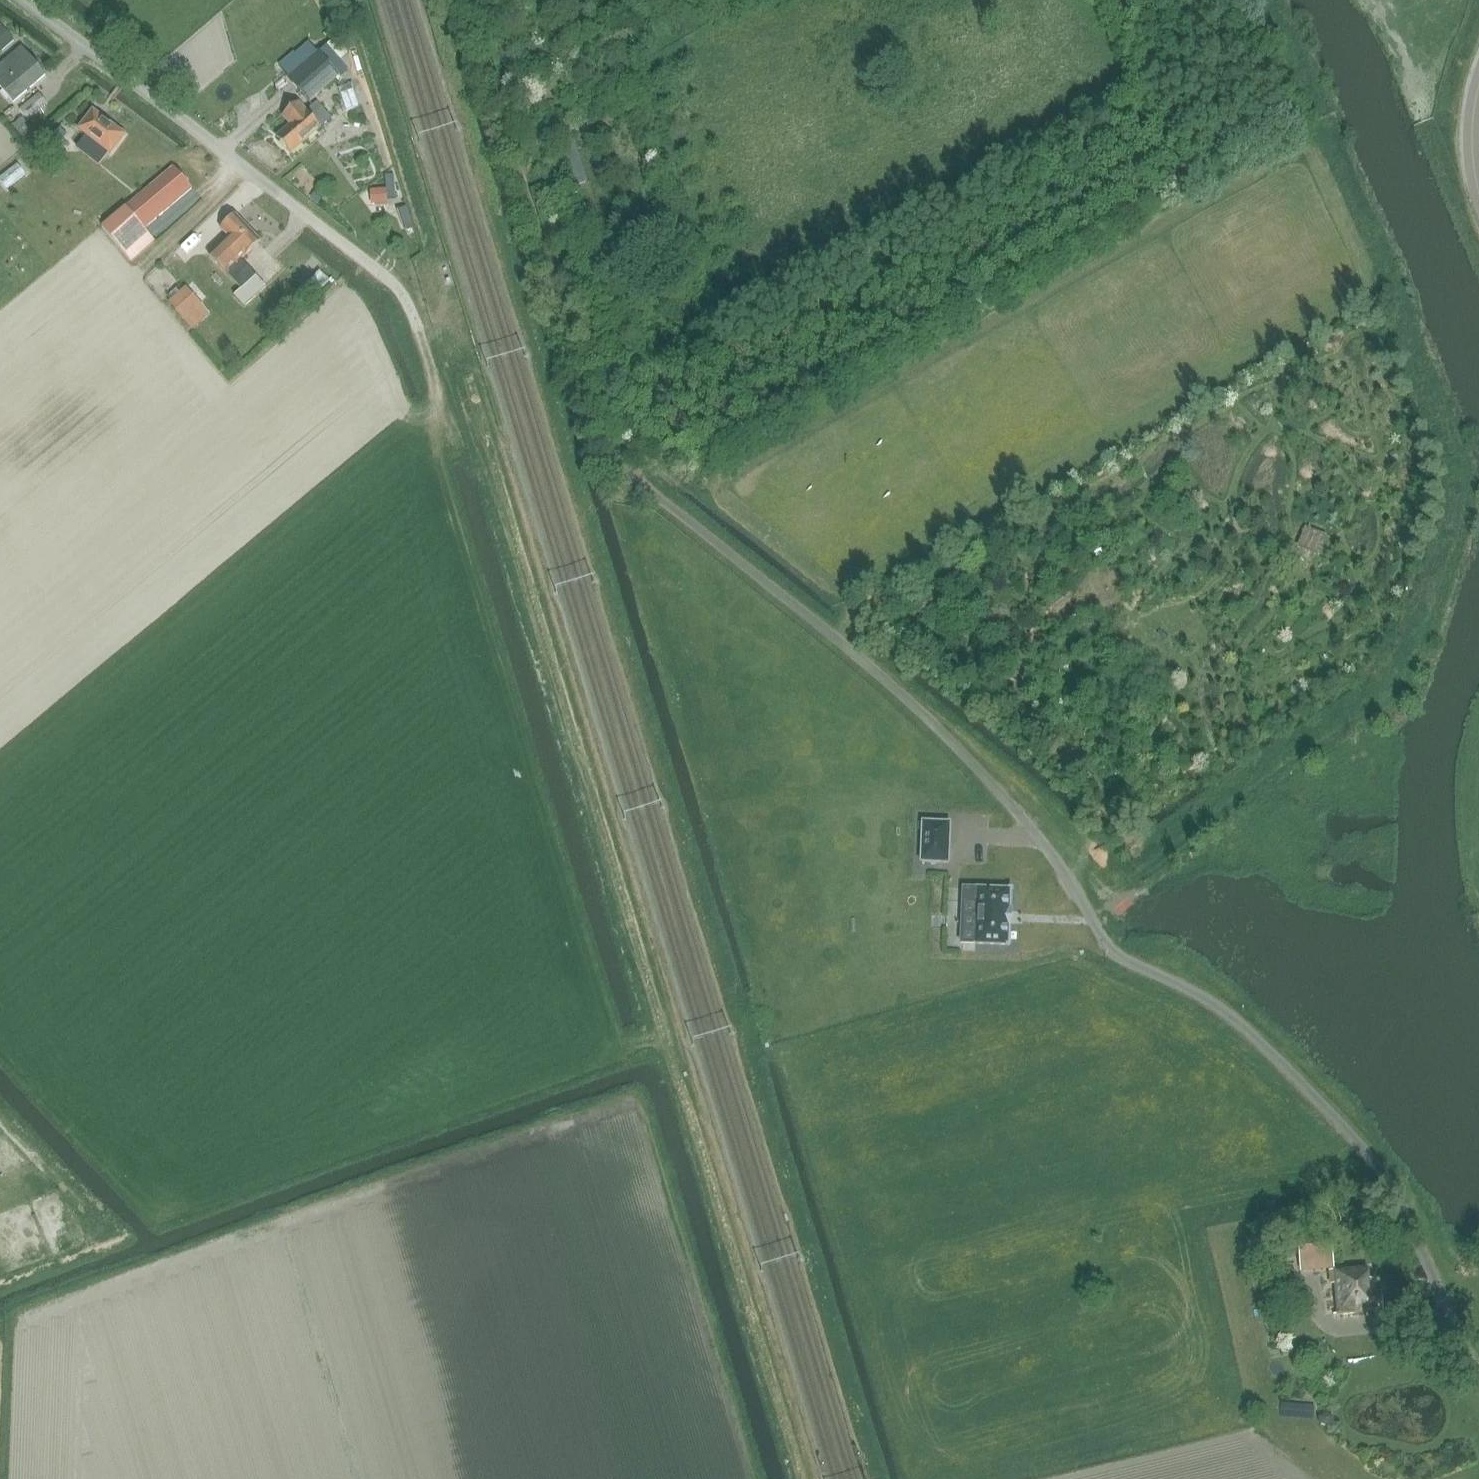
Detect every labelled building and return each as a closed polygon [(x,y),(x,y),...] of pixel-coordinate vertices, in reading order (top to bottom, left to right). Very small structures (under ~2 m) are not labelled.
[(1,25),(0,26),(0,52),(0,53),(15,41),(1,25)] [(350,60),(342,32),(318,53),(309,42),(280,67),(290,78),(289,79),(310,103),(348,69),(344,65),(350,60)] [(13,103),(45,76),(22,48),(0,66),(0,86),(13,103)] [(358,107),(351,84),(339,88),(346,111),(358,107)] [(47,105),(39,95),(20,111),(28,120),(47,105)] [(306,111),(300,103),(282,117),(290,127),(277,139),(290,155),(322,129),(321,128),(332,119),(317,102),(306,111)] [(124,136),(93,110),(79,128),(110,153),(124,136)] [(35,133),(23,117),(14,125),(26,141),(35,133)] [(68,135),(59,126),(48,138),(57,147),(68,135)] [(127,208),(125,207),(101,227),(131,262),(155,242),(145,230),(155,221),(158,225),(167,217),(164,213),(192,189),(174,168),(127,208)] [(388,204),(386,188),(370,190),(371,205),(388,204)] [(266,287),(256,276),(241,260),(260,241),(236,215),(221,229),(229,237),(222,243),(209,255),(241,289),(233,297),(244,308),(266,287)] [(197,303),(185,289),(169,303),(181,317),(197,303)] [(950,823),(923,822),(921,862),(948,863),(950,823)] [(978,889),(963,888),(963,903),(977,903),(975,944),(1008,945),(1008,946),(1010,946),(1010,944),(1009,944),(1010,925),(1011,926),(1011,909),(1011,891),(1012,891),(1012,889),(1010,889),(978,888),(978,889)] [(1331,1235),(1298,1237),(1300,1262),(1333,1259),(1331,1235)] [(1368,1268),(1334,1271),(1334,1272),(1338,1314),(1338,1315),(1382,1311),(1381,1291),(1376,1292),(1375,1281),(1369,1281),(1368,1268)]
